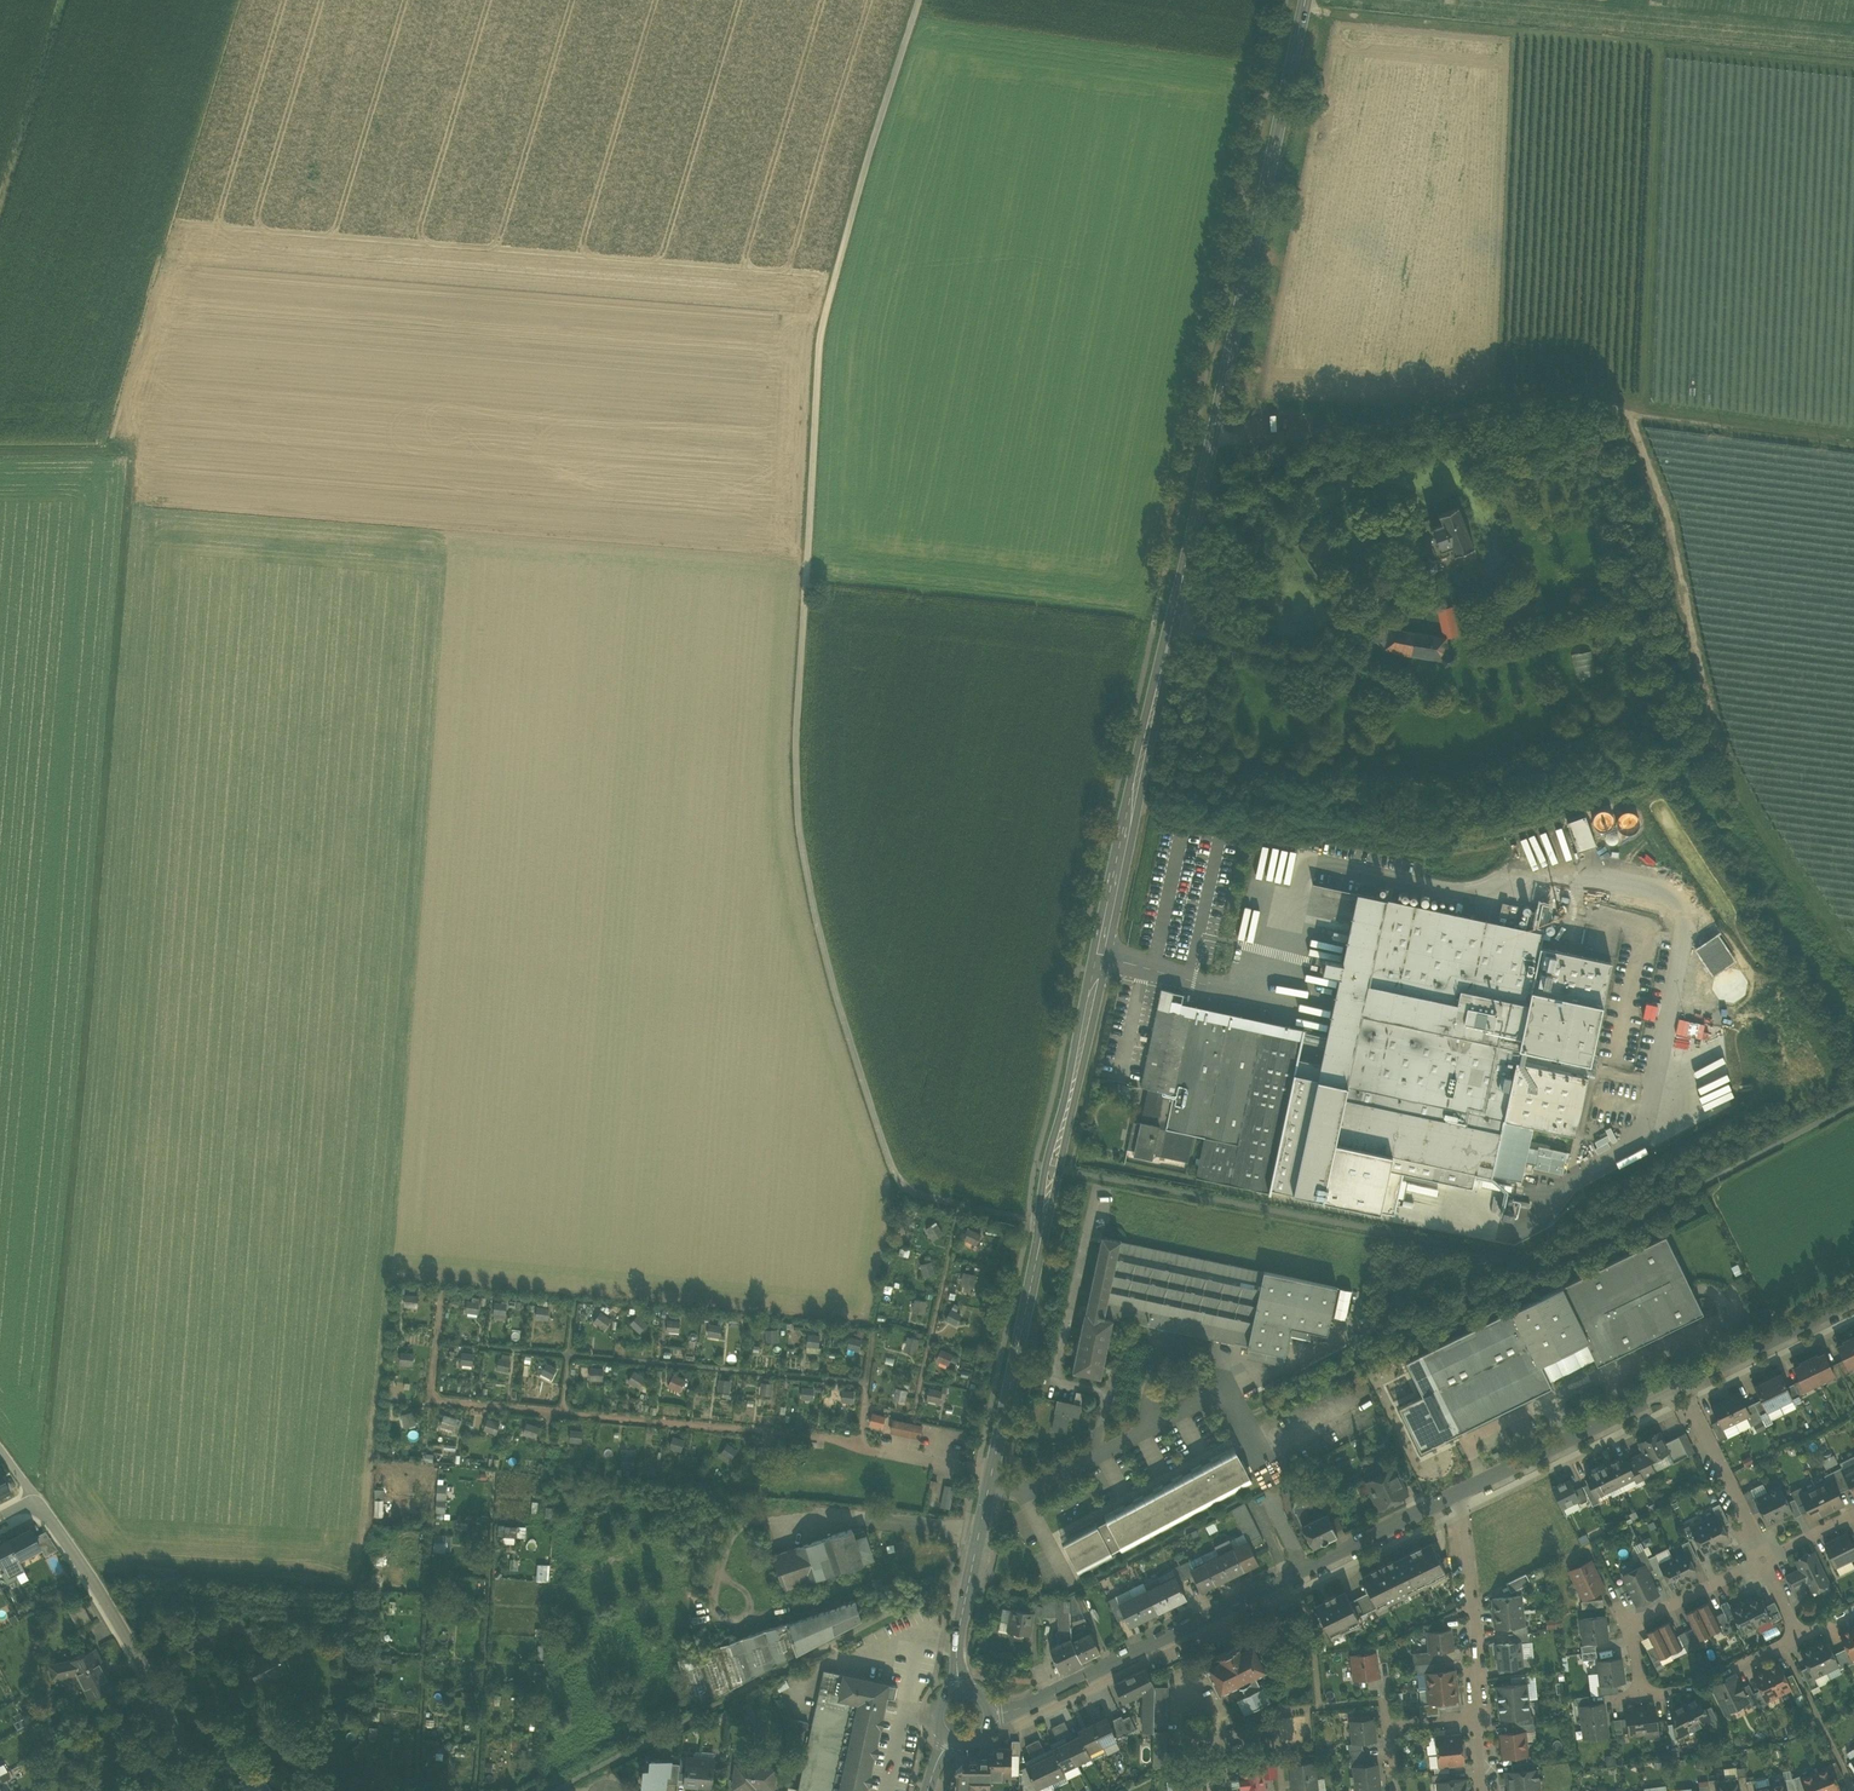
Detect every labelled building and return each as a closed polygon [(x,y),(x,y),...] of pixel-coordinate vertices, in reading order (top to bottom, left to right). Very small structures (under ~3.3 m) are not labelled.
[(1452,546),(1455,554),(1474,547),(1458,506),(1439,515),(1443,523),(1431,528),(1440,551),(1452,546)] [(1426,569),(1432,571),(1437,567),(1435,561),(1430,559),(1425,562),(1424,563),(1426,569)] [(1446,637),(1460,635),(1452,600),(1437,603),(1444,637),(1446,637)] [(1442,659),(1445,665),(1451,663),(1454,657),(1448,654),(1446,637),(1367,622),(1364,634),(1385,648),(1442,659)] [(1591,650),(1572,654),(1577,678),(1596,674),(1591,650)] [(1614,820),(1613,816),(1610,812),(1606,810),(1602,809),(1598,811),(1595,814),(1593,819),(1594,823),(1596,827),(1600,829),(1605,830),(1609,828),(1612,825),(1614,820)] [(1622,833),(1627,835),(1632,834),(1636,832),(1639,827),(1640,822),(1639,817),(1635,814),(1630,812),(1625,812),(1621,815),(1618,819),(1617,824),(1618,829),(1622,833)] [(1567,821),(1578,851),(1596,844),(1585,815),(1567,821)] [(1606,841),(1609,843),(1612,844),(1615,843),(1618,841),(1619,837),(1618,834),(1615,832),(1612,831),(1609,832),(1606,834),(1605,838),(1606,841)] [(1382,865),(1385,855),(1369,851),(1366,861),(1382,865)] [(1420,870),(1421,858),(1394,857),(1394,870),(1420,870)] [(1346,1084),(1348,1084),(1387,899),(1358,892),(1349,934),(1347,941),(1343,963),(1340,976),(1334,1006),(1327,1035),(1325,1046),(1350,1051),(1346,1069),(1321,1063),(1299,1059),(1297,1059),(1295,1072),(1318,1077),(1318,1078),(1346,1084)] [(1409,897),(1410,899),(1411,901),(1414,901),(1416,900),(1417,898),(1417,896),(1415,894),(1413,893),(1410,894),(1409,897)] [(1544,932),(1387,899),(1348,1084),(1504,1118),(1541,946),(1544,932)] [(1499,920),(1506,921),(1510,904),(1502,902),(1499,920)] [(1507,922),(1515,924),(1519,906),(1511,905),(1507,922)] [(1529,912),(1530,911),(1531,909),(1530,907),(1529,905),(1527,905),(1525,905),(1524,906),(1523,908),(1523,910),(1523,912),(1525,913),(1527,913),(1529,912)] [(1528,925),(1535,927),(1538,912),(1531,911),(1528,925)] [(1550,931),(1552,930),(1554,929),(1554,926),(1554,924),(1552,923),(1549,922),(1547,923),(1546,925),(1545,927),(1546,929),(1548,931),(1550,931)] [(1333,938),(1347,941),(1349,934),(1335,931),(1333,938)] [(1570,945),(1569,952),(1583,955),(1584,948),(1570,945)] [(1533,1124),(1575,1133),(1612,962),(1583,955),(1569,952),(1541,946),(1504,1118),(1533,1124)] [(1323,973),(1340,976),(1343,963),(1326,960),(1323,973)] [(1161,988),(1158,1007),(1169,1010),(1173,991),(1174,991),(1161,988)] [(1184,993),(1173,991),(1169,1010),(1179,1012),(1181,1004),(1182,1004),(1184,993)] [(1191,1015),(1219,1021),(1221,1013),(1182,1004),(1181,1004),(1179,1012),(1191,1015)] [(1142,1086),(1148,1088),(1161,1090),(1174,1093),(1191,1015),(1179,1012),(1169,1010),(1158,1007),(1149,1046),(1141,1086),(1142,1086)] [(1275,1024),(1221,1013),(1219,1021),(1229,1023),(1263,1030),(1282,1034),(1284,1026),(1275,1024)] [(1194,1133),(1205,1136),(1229,1023),(1219,1021),(1191,1015),(1174,1093),(1169,1114),(1166,1127),(1167,1127),(1194,1133)] [(1205,1136),(1239,1143),(1263,1030),(1229,1023),(1205,1136)] [(1303,1030),(1284,1026),(1282,1034),(1303,1038),(1305,1030),(1303,1029),(1303,1030)] [(1282,1034),(1263,1030),(1239,1143),(1205,1136),(1197,1177),(1269,1192),(1295,1072),(1297,1059),(1299,1059),(1303,1038),(1282,1034)] [(1319,1045),(1325,1046),(1327,1035),(1321,1034),(1319,1045)] [(1350,1051),(1325,1046),(1321,1063),(1346,1069),(1350,1051)] [(1599,1055),(1592,1054),(1589,1068),(1596,1069),(1599,1055)] [(1724,1054),(1693,1067),(1709,1107),(1726,1100),(1722,1091),(1737,1085),(1724,1054)] [(1107,1059),(1104,1073),(1115,1076),(1118,1062),(1107,1059)] [(1323,1198),(1335,1141),(1334,1141),(1346,1084),(1318,1078),(1318,1077),(1295,1072),(1269,1192),(1271,1192),(1272,1187),(1323,1198)] [(1117,1083),(1114,1098),(1128,1101),(1132,1087),(1117,1083)] [(1492,1173),(1504,1118),(1348,1084),(1346,1084),(1334,1141),(1335,1141),(1475,1171),(1492,1175),(1492,1173)] [(1148,1088),(1142,1086),(1139,1101),(1145,1102),(1148,1088)] [(1141,1123),(1153,1126),(1156,1111),(1161,1090),(1148,1088),(1145,1102),(1141,1123)] [(1161,1090),(1156,1111),(1169,1114),(1174,1093),(1161,1090)] [(1166,1127),(1169,1114),(1156,1111),(1153,1126),(1167,1128),(1167,1127),(1166,1127)] [(1504,1118),(1492,1173),(1522,1179),(1525,1161),(1529,1146),(1533,1124),(1504,1118)] [(1137,1151),(1161,1156),(1162,1152),(1167,1128),(1153,1126),(1141,1123),(1134,1121),(1128,1149),(1137,1151)] [(1161,1156),(1188,1161),(1189,1158),(1194,1134),(1205,1136),(1194,1133),(1167,1127),(1167,1128),(1162,1152),(1161,1156)] [(1472,1186),(1475,1171),(1335,1141),(1323,1198),(1380,1210),(1390,1168),(1404,1171),(1472,1186)] [(1538,1148),(1529,1146),(1525,1161),(1535,1163),(1538,1148)] [(1535,1163),(1534,1168),(1562,1174),(1567,1152),(1539,1146),(1538,1148),(1535,1163)] [(1380,1210),(1394,1214),(1404,1171),(1390,1168),(1380,1210)] [(1447,1192),(1444,1217),(1476,1222),(1480,1197),(1447,1192)] [(1502,1217),(1514,1219),(1515,1213),(1503,1211),(1502,1217)] [(936,1220),(925,1228),(934,1239),(944,1232),(936,1220)] [(964,1240),(978,1244),(982,1231),(968,1227),(964,1240)] [(1102,1235),(1086,1312),(1114,1318),(1114,1316),(1104,1314),(1120,1241),(1121,1241),(1122,1239),(1102,1235)] [(1665,1235),(1560,1287),(1590,1348),(1595,1359),(1597,1364),(1703,1312),(1665,1235)] [(1114,1316),(1248,1345),(1264,1272),(1121,1241),(1120,1241),(1104,1314),(1114,1316)] [(933,1260),(921,1262),(923,1275),(935,1273),(933,1260)] [(963,1271),(962,1284),(974,1286),(976,1273),(963,1271)] [(1264,1271),(1264,1272),(1248,1345),(1248,1346),(1249,1346),(1284,1354),(1286,1354),(1290,1336),(1292,1326),(1313,1330),(1327,1334),(1338,1287),(1264,1271)] [(1340,1287),(1334,1317),(1346,1319),(1353,1290),(1340,1287)] [(1581,1352),(1590,1348),(1560,1287),(1514,1309),(1544,1370),(1552,1367),(1555,1358),(1560,1360),(1571,1355),(1573,1349),(1581,1352)] [(417,1306),(418,1294),(405,1293),(404,1305),(417,1306)] [(914,1297),(912,1311),(926,1313),(928,1299),(914,1297)] [(480,1313),(480,1299),(467,1299),(466,1312),(480,1313)] [(508,1301),(494,1301),(494,1316),(508,1316),(508,1301)] [(549,1320),(551,1307),(538,1305),(536,1318),(549,1320)] [(946,1319),(957,1325),(963,1314),(951,1308),(946,1319)] [(1549,1381),(1544,1370),(1514,1309),(1513,1309),(1419,1355),(1419,1356),(1406,1362),(1423,1396),(1400,1407),(1421,1451),(1433,1445),(1435,1448),(1446,1443),(1445,1439),(1457,1433),(1552,1387),(1549,1381)] [(594,1321),(605,1328),(612,1317),(601,1310),(594,1321)] [(1114,1318),(1086,1312),(1085,1312),(1072,1371),(1101,1377),(1114,1318)] [(638,1314),(630,1323),(641,1333),(649,1323),(638,1314)] [(680,1332),(681,1319),(668,1318),(668,1332),(680,1332)] [(709,1323),(708,1336),(722,1336),(722,1323),(709,1323)] [(1292,1326),(1290,1336),(1311,1340),(1313,1330),(1292,1326)] [(767,1341),(780,1340),(779,1328),(767,1328),(767,1341)] [(808,1333),(807,1351),(820,1351),(821,1334),(808,1333)] [(850,1335),(848,1347),(860,1350),(863,1338),(850,1335)] [(918,1351),(920,1337),(907,1336),(905,1350),(918,1351)] [(1853,1364),(1853,1342),(1851,1337),(1843,1341),(1843,1343),(1837,1346),(1839,1349),(1844,1359),(1848,1367),(1853,1364)] [(1837,1350),(1839,1349),(1837,1346),(1843,1343),(1843,1341),(1835,1345),(1837,1350)] [(1284,1354),(1249,1346),(1247,1357),(1282,1365),(1284,1354)] [(949,1364),(953,1352),(941,1348),(937,1360),(949,1364)] [(1544,1370),(1549,1381),(1595,1359),(1590,1348),(1581,1352),(1573,1349),(1571,1355),(1560,1360),(1555,1358),(1552,1367),(1544,1370)] [(461,1363),(474,1364),(475,1352),(462,1351),(461,1363)] [(1149,1353),(1136,1351),(1135,1357),(1148,1360),(1149,1353)] [(401,1352),(401,1364),(415,1364),(415,1352),(401,1352)] [(501,1352),(498,1369),(510,1371),(512,1354),(501,1352)] [(1817,1354),(1808,1358),(1819,1381),(1834,1374),(1830,1366),(1825,1356),(1824,1352),(1818,1355),(1817,1354)] [(1805,1389),(1819,1381),(1808,1358),(1799,1362),(1800,1364),(1794,1367),(1796,1370),(1800,1379),(1805,1389)] [(1844,1359),(1837,1362),(1843,1376),(1850,1372),(1848,1367),(1844,1359)] [(541,1373),(552,1379),(558,1367),(547,1361),(541,1373)] [(1147,1365),(1133,1362),(1131,1369),(1146,1372),(1147,1365)] [(1794,1371),(1796,1370),(1794,1367),(1800,1364),(1799,1362),(1791,1366),(1794,1371)] [(1836,1379),(1843,1376),(1837,1362),(1830,1366),(1834,1374),(1836,1379)] [(604,1380),(604,1366),(590,1366),(590,1379),(604,1380)] [(633,1369),(628,1381),(642,1387),(647,1375),(633,1369)] [(668,1386),(681,1392),(688,1378),(674,1372),(668,1386)] [(1767,1380),(1779,1403),(1791,1397),(1792,1397),(1787,1386),(1780,1373),(1779,1374),(1778,1373),(1773,1375),(1774,1376),(1767,1380)] [(720,1377),(718,1390),(730,1392),(732,1379),(720,1377)] [(1800,1379),(1793,1383),(1800,1396),(1807,1393),(1805,1389),(1800,1379)] [(1766,1410),(1767,1410),(1779,1403),(1767,1380),(1761,1383),(1760,1382),(1755,1384),(1756,1385),(1754,1386),(1761,1399),(1766,1410)] [(761,1381),(760,1394),(773,1394),(773,1382),(761,1381)] [(1802,1400),(1800,1396),(1793,1383),(1787,1386),(1792,1397),(1791,1397),(1794,1404),(1802,1400)] [(802,1386),(801,1398),(815,1399),(815,1386),(802,1386)] [(906,1402),(908,1388),(895,1387),(894,1400),(906,1402)] [(940,1401),(943,1389),(929,1387),(927,1398),(940,1401)] [(855,1402),(855,1389),(842,1389),(842,1402),(855,1402)] [(1076,1391),(1074,1404),(1081,1405),(1083,1393),(1076,1391)] [(1724,1399),(1735,1421),(1746,1415),(1750,1414),(1746,1406),(1739,1392),(1724,1399)] [(1114,1395),(1112,1406),(1119,1408),(1121,1397),(1114,1395)] [(1794,1404),(1791,1397),(1779,1403),(1783,1412),(1796,1406),(1794,1404)] [(1723,1427),(1735,1421),(1724,1399),(1711,1406),(1718,1420),(1722,1427),(1723,1427)] [(1761,1399),(1754,1402),(1762,1419),(1770,1416),(1767,1410),(1766,1410),(1761,1399)] [(1055,1429),(1066,1432),(1068,1418),(1069,1414),(1078,1416),(1081,1405),(1074,1404),(1058,1400),(1057,1406),(1056,1411),(1053,1429),(1055,1429)] [(1751,1425),(1762,1419),(1754,1402),(1746,1406),(1750,1414),(1746,1415),(1751,1425)] [(1783,1412),(1779,1403),(1767,1410),(1770,1416),(1772,1417),(1783,1412)] [(402,1413),(405,1426),(412,1424),(410,1412),(402,1413)] [(885,1427),(886,1414),(872,1412),(871,1425),(885,1427)] [(440,1425),(454,1428),(457,1417),(444,1413),(440,1425)] [(1751,1425),(1746,1415),(1735,1421),(1739,1431),(1751,1425)] [(483,1429),(496,1435),(501,1422),(489,1417),(483,1429)] [(890,1433),(915,1439),(918,1426),(893,1420),(890,1433)] [(1713,1426),(1720,1440),(1727,1436),(1723,1427),(1722,1427),(1718,1420),(1711,1423),(1713,1426)] [(524,1434),(538,1436),(540,1424),(525,1422),(524,1434)] [(1039,1427),(1026,1426),(1026,1436),(1038,1437),(1039,1427)] [(570,1441),(583,1441),(584,1429),(571,1428),(570,1441)] [(1644,1452),(1649,1461),(1668,1452),(1668,1451),(1664,1442),(1658,1431),(1657,1432),(1648,1436),(1649,1438),(1639,1442),(1644,1452)] [(1685,1432),(1679,1435),(1689,1454),(1694,1451),(1685,1432)] [(674,1435),(670,1447),(682,1451),(686,1439),(674,1435)] [(1673,1462),(1689,1454),(1679,1435),(1664,1442),(1668,1451),(1668,1452),(1673,1462)] [(728,1442),(722,1452),(733,1459),(739,1449),(728,1442)] [(1234,1446),(1230,1448),(1249,1483),(1253,1481),(1234,1446)] [(1104,1515),(1106,1519),(1121,1546),(1123,1550),(1249,1483),(1230,1448),(1104,1515)] [(1633,1457),(1634,1460),(1643,1477),(1645,1476),(1655,1471),(1649,1461),(1644,1452),(1633,1457)] [(1649,1461),(1655,1471),(1673,1462),(1668,1452),(1649,1461)] [(1834,1453),(1822,1459),(1826,1467),(1838,1461),(1834,1453)] [(1844,1471),(1853,1466),(1853,1455),(1840,1463),(1842,1466),(1844,1471)] [(1611,1461),(1611,1462),(1621,1483),(1634,1477),(1628,1463),(1624,1456),(1619,1459),(1618,1458),(1611,1461)] [(1636,1481),(1643,1477),(1634,1460),(1628,1463),(1634,1477),(1636,1481)] [(1609,1489),(1621,1483),(1611,1462),(1606,1465),(1606,1464),(1605,1465),(1598,1468),(1609,1489)] [(1842,1466),(1834,1470),(1844,1490),(1850,1486),(1843,1471),(1844,1471),(1842,1466)] [(1844,1471),(1843,1471),(1850,1486),(1853,1494),(1853,1466),(1844,1471)] [(1596,1496),(1609,1489),(1598,1468),(1591,1471),(1591,1472),(1586,1475),(1590,1482),(1596,1496)] [(1378,1506),(1379,1506),(1392,1500),(1402,1495),(1406,1493),(1399,1478),(1400,1478),(1396,1469),(1367,1483),(1368,1484),(1370,1483),(1374,1490),(1372,1491),(1373,1493),(1372,1494),(1378,1506)] [(1837,1493),(1844,1490),(1834,1470),(1824,1475),(1827,1481),(1831,1479),(1837,1493)] [(10,1491),(0,1472),(0,1496),(10,1491)] [(1634,1477),(1621,1483),(1625,1491),(1638,1485),(1636,1481),(1634,1477)] [(1575,1490),(1569,1479),(1552,1488),(1562,1507),(1567,1504),(1577,1500),(1579,1499),(1575,1490)] [(1827,1481),(1816,1487),(1827,1511),(1843,1504),(1837,1493),(1831,1479),(1827,1481)] [(437,1511),(447,1512),(447,1483),(437,1482),(437,1511)] [(1583,1486),(1593,1505),(1599,1502),(1596,1496),(1590,1482),(1583,1486)] [(1621,1483),(1609,1489),(1613,1497),(1625,1491),(1621,1483)] [(944,1484),(942,1506),(952,1507),(954,1485),(944,1484)] [(1780,1486),(1767,1492),(1779,1517),(1792,1511),(1788,1501),(1780,1486)] [(1791,1491),(1794,1498),(1800,1511),(1807,1508),(1800,1495),(1804,1493),(1801,1486),(1791,1491)] [(1587,1500),(1581,1487),(1575,1490),(1579,1499),(1581,1503),(1587,1500)] [(1812,1519),(1827,1511),(1816,1487),(1804,1493),(1800,1495),(1807,1508),(1812,1519)] [(1743,1493),(1753,1513),(1760,1509),(1754,1498),(1755,1498),(1751,1489),(1743,1493)] [(1293,1506),(1302,1524),(1311,1520),(1304,1507),(1320,1500),(1316,1490),(1294,1500),(1294,1501),(1293,1506)] [(1767,1523),(1779,1517),(1767,1492),(1755,1498),(1754,1498),(1760,1509),(1767,1523)] [(1392,1500),(1395,1507),(1405,1502),(1402,1495),(1392,1500)] [(1800,1511),(1794,1498),(1788,1501),(1792,1511),(1794,1517),(1801,1513),(1800,1511)] [(1372,1509),(1376,1516),(1395,1507),(1392,1500),(1379,1506),(1378,1506),(1372,1509)] [(1577,1500),(1567,1504),(1570,1510),(1580,1505),(1577,1500)] [(1232,1509),(1235,1515),(1248,1509),(1245,1502),(1232,1509)] [(1717,1515),(1722,1525),(1728,1521),(1719,1503),(1713,1507),(1717,1515)] [(1251,1515),(1248,1509),(1235,1515),(1238,1521),(1251,1515)] [(1302,1524),(1313,1546),(1322,1542),(1328,1539),(1328,1538),(1338,1534),(1327,1512),(1311,1520),(1302,1524)] [(1255,1522),(1251,1515),(1238,1521),(1242,1528),(1255,1522)] [(1717,1515),(1704,1521),(1717,1547),(1723,1544),(1722,1544),(1729,1540),(1722,1525),(1717,1515)] [(1112,1551),(1121,1546),(1106,1519),(1097,1524),(1112,1551)] [(1067,1540),(1097,1524),(1095,1520),(1061,1538),(1080,1573),(1114,1555),(1112,1551),(1081,1567),(1067,1540)] [(1711,1550),(1717,1547),(1704,1521),(1692,1528),(1691,1528),(1696,1538),(1699,1545),(1703,1553),(1710,1549),(1711,1550)] [(1258,1528),(1255,1522),(1242,1528),(1244,1533),(1245,1534),(1258,1528)] [(1081,1567),(1112,1551),(1097,1524),(1067,1540),(1081,1567)] [(1682,1528),(1688,1540),(1689,1541),(1696,1538),(1691,1528),(1692,1528),(1690,1524),(1682,1528)] [(526,1536),(526,1525),(502,1525),(502,1536),(526,1536)] [(773,1555),(784,1589),(857,1566),(863,1563),(874,1559),(871,1550),(872,1550),(867,1535),(866,1535),(863,1526),(852,1529),(851,1529),(836,1534),(832,1535),(833,1536),(832,1536),(814,1542),(791,1549),(773,1555)] [(30,1528),(8,1540),(19,1558),(40,1547),(35,1536),(30,1528)] [(1261,1535),(1258,1528),(1245,1534),(1248,1541),(1249,1541),(1261,1535)] [(45,1531),(35,1536),(40,1547),(45,1556),(58,1549),(45,1531)] [(1230,1540),(1234,1548),(1240,1545),(1241,1549),(1249,1545),(1247,1542),(1248,1541),(1245,1534),(1244,1533),(1230,1540)] [(446,1550),(446,1534),(435,1534),(435,1550),(446,1550)] [(1835,1565),(1853,1556),(1853,1548),(1852,1544),(1847,1534),(1825,1545),(1835,1565)] [(1264,1542),(1261,1535),(1249,1541),(1252,1548),(1264,1542)] [(0,1543),(0,1567),(2,1566),(8,1577),(15,1573),(24,1568),(19,1560),(19,1558),(8,1540),(8,1538),(0,1543)] [(1697,1558),(1689,1541),(1688,1540),(1681,1543),(1685,1551),(1686,1551),(1691,1561),(1697,1558)] [(1234,1548),(1235,1551),(1244,1569),(1258,1562),(1248,1541),(1247,1542),(1249,1545),(1241,1549),(1240,1545),(1234,1548)] [(1369,1591),(1376,1604),(1385,1599),(1387,1602),(1409,1591),(1407,1588),(1425,1580),(1426,1583),(1437,1577),(1436,1574),(1445,1570),(1431,1543),(1362,1576),(1369,1591)] [(1647,1572),(1654,1568),(1649,1557),(1644,1548),(1637,1552),(1644,1565),(1647,1572)] [(1668,1548),(1656,1554),(1660,1564),(1673,1558),(1668,1548)] [(1230,1576),(1244,1569),(1235,1551),(1228,1555),(1226,1552),(1220,1555),(1221,1558),(1230,1576)] [(1685,1551),(1673,1558),(1685,1581),(1690,1578),(1690,1577),(1697,1574),(1691,1561),(1686,1551),(1685,1551)] [(1808,1582),(1810,1588),(1819,1584),(1824,1586),(1828,1584),(1812,1551),(1796,1559),(1801,1568),(1808,1582)] [(1188,1561),(1192,1569),(1198,1566),(1205,1562),(1202,1554),(1193,1558),(1190,1557),(1188,1561)] [(1656,1554),(1649,1557),(1654,1568),(1658,1577),(1665,1574),(1660,1564),(1656,1554)] [(1216,1583),(1230,1576),(1221,1558),(1213,1562),(1212,1559),(1205,1562),(1207,1565),(1216,1583)] [(1679,1584),(1685,1581),(1673,1558),(1660,1564),(1665,1574),(1671,1587),(1678,1583),(1679,1584)] [(1188,1561),(1180,1565),(1186,1578),(1194,1575),(1191,1569),(1192,1569),(1188,1561)] [(1570,1571),(1584,1598),(1604,1588),(1591,1561),(1570,1571)] [(550,1580),(550,1563),(537,1563),(537,1580),(550,1580)] [(1179,1582),(1186,1578),(1180,1565),(1172,1569),(1173,1570),(1176,1577),(1177,1576),(1179,1582)] [(1216,1583),(1207,1565),(1200,1569),(1198,1566),(1192,1569),(1191,1569),(1194,1575),(1201,1590),(1216,1583)] [(1630,1590),(1637,1604),(1658,1594),(1647,1572),(1644,1565),(1624,1575),(1631,1589),(1630,1590)] [(1785,1575),(1792,1590),(1808,1582),(1801,1568),(1785,1575)] [(1173,1570),(1159,1577),(1162,1584),(1169,1580),(1170,1584),(1177,1580),(1176,1577),(1173,1570)] [(8,1577),(5,1578),(2,1572),(1,1572),(6,1582),(17,1576),(15,1573),(8,1577)] [(1506,1583),(1511,1592),(1530,1582),(1526,1573),(1506,1583)] [(1162,1584),(1164,1587),(1172,1604),(1187,1597),(1179,1582),(1177,1576),(1176,1577),(1177,1580),(1170,1584),(1169,1580),(1162,1584)] [(1164,1587),(1162,1584),(1159,1577),(1145,1584),(1148,1590),(1155,1587),(1156,1590),(1164,1587)] [(1407,1588),(1409,1591),(1426,1583),(1425,1580),(1407,1588)] [(1150,1594),(1148,1590),(1145,1584),(1145,1583),(1130,1590),(1134,1597),(1141,1594),(1142,1597),(1150,1594)] [(1158,1611),(1172,1604),(1164,1587),(1156,1590),(1155,1587),(1148,1590),(1150,1594),(1158,1611)] [(1135,1601),(1134,1597),(1130,1590),(1117,1597),(1121,1604),(1125,1602),(1126,1601),(1128,1604),(1135,1601)] [(1316,1606),(1331,1636),(1360,1621),(1358,1616),(1350,1601),(1345,1591),(1316,1606)] [(1350,1601),(1358,1616),(1377,1607),(1376,1604),(1369,1591),(1350,1601)] [(1144,1618),(1158,1611),(1150,1594),(1142,1597),(1141,1594),(1134,1597),(1135,1601),(1144,1618)] [(1492,1598),(1494,1613),(1523,1610),(1521,1595),(1492,1598)] [(1083,1596),(1076,1599),(1082,1612),(1089,1609),(1083,1596)] [(1115,1613),(1118,1621),(1126,1617),(1122,1610),(1120,1604),(1121,1604),(1117,1597),(1117,1596),(1108,1600),(1115,1613)] [(1760,1596),(1745,1603),(1756,1625),(1770,1618),(1764,1606),(1760,1596)] [(1043,1597),(1043,1606),(1042,1617),(1057,1616),(1056,1599),(1043,1597)] [(1069,1600),(1071,1627),(1086,1621),(1082,1612),(1076,1599),(1076,1598),(1069,1600)] [(1581,1601),(1582,1608),(1604,1606),(1603,1598),(1581,1601)] [(66,1606),(77,1628),(92,1621),(81,1599),(66,1606)] [(1057,1631),(1060,1643),(1071,1637),(1071,1627),(1069,1600),(1059,1599),(1062,1631),(1057,1631)] [(1720,1604),(1724,1611),(1727,1619),(1734,1616),(1731,1610),(1732,1610),(1727,1600),(1720,1604)] [(679,1659),(694,1707),(862,1619),(856,1601),(679,1659)] [(1130,1625),(1144,1618),(1135,1601),(1128,1604),(1126,1601),(1125,1602),(1121,1604),(1120,1604),(1122,1610),(1126,1617),(1130,1625)] [(1709,1601),(1697,1607),(1710,1633),(1721,1627),(1722,1627),(1716,1615),(1709,1601)] [(1774,1601),(1764,1606),(1770,1618),(1772,1621),(1782,1616),(1774,1601)] [(1742,1632),(1756,1625),(1745,1603),(1732,1610),(1731,1610),(1734,1616),(1742,1632)] [(1042,1623),(1042,1617),(1043,1606),(1034,1605),(1032,1612),(1034,1613),(1032,1622),(1042,1623)] [(1698,1639),(1710,1633),(1697,1607),(1686,1613),(1693,1627),(1698,1639)] [(1001,1621),(1010,1623),(1013,1610),(1003,1608),(1003,1611),(1001,1621)] [(1013,1609),(1013,1610),(1010,1623),(1009,1631),(1009,1632),(1026,1635),(1028,1621),(1032,1622),(1034,1613),(1032,1612),(1013,1609)] [(1524,1625),(1523,1610),(1494,1613),(1495,1628),(1512,1626),(1524,1625)] [(1733,1630),(1727,1619),(1724,1611),(1716,1615),(1722,1627),(1721,1627),(1724,1634),(1733,1630)] [(1583,1633),(1584,1642),(1608,1639),(1605,1615),(1582,1618),(1584,1632),(1583,1633)] [(1000,1629),(1009,1631),(1010,1623),(1001,1621),(1000,1629)] [(1670,1621),(1658,1627),(1671,1652),(1682,1646),(1670,1621)] [(1512,1626),(1513,1634),(1527,1632),(1527,1624),(1524,1625),(1512,1626)] [(1659,1658),(1671,1652),(1658,1627),(1647,1632),(1649,1636),(1653,1645),(1659,1658)] [(1693,1627),(1685,1631),(1693,1648),(1694,1650),(1702,1645),(1698,1639),(1693,1627)] [(1853,1657),(1853,1631),(1852,1627),(1839,1633),(1846,1647),(1851,1658),(1852,1658),(1853,1657)] [(1430,1651),(1435,1650),(1453,1648),(1450,1629),(1428,1631),(1430,1651)] [(1071,1637),(1081,1660),(1100,1651),(1091,1631),(1082,1636),(1081,1633),(1071,1637)] [(1687,1651),(1693,1648),(1685,1631),(1679,1634),(1687,1651)] [(1528,1642),(1527,1632),(1513,1634),(1508,1634),(1509,1643),(1520,1642),(1528,1642)] [(277,1640),(292,1641),(292,1634),(278,1633),(277,1640)] [(1641,1640),(1646,1649),(1653,1645),(1649,1636),(1641,1640)] [(1050,1648),(1060,1671),(1081,1660),(1071,1637),(1060,1643),(1050,1648)] [(1220,1692),(1239,1683),(1240,1685),(1251,1679),(1250,1677),(1255,1675),(1269,1668),(1266,1662),(1255,1640),(1254,1638),(1243,1644),(1242,1642),(1236,1645),(1215,1655),(1216,1656),(1216,1657),(1205,1662),(1210,1672),(1220,1692)] [(1826,1639),(1813,1646),(1826,1671),(1838,1665),(1838,1664),(1833,1654),(1826,1639)] [(1498,1654),(1500,1671),(1512,1670),(1512,1666),(1522,1665),(1520,1642),(1509,1643),(1497,1644),(1497,1646),(1498,1645),(1499,1654),(1498,1654)] [(1379,1645),(1380,1662),(1388,1661),(1386,1644),(1379,1645)] [(1581,1645),(1582,1653),(1596,1651),(1595,1644),(1581,1645)] [(1646,1649),(1654,1666),(1662,1663),(1659,1658),(1653,1645),(1646,1649)] [(1814,1676),(1826,1671),(1813,1646),(1801,1652),(1808,1666),(1813,1677),(1814,1676)] [(1846,1647),(1840,1650),(1847,1665),(1853,1661),(1852,1658),(1851,1658),(1846,1647)] [(76,1672),(90,1699),(111,1688),(99,1664),(101,1662),(94,1648),(70,1660),(70,1661),(50,1665),(53,1677),(76,1672)] [(1415,1664),(1417,1664),(1436,1662),(1435,1650),(1430,1651),(1413,1652),(1415,1664)] [(1839,1668),(1847,1665),(1840,1650),(1833,1654),(1838,1664),(1838,1665),(1839,1668)] [(1596,1651),(1582,1653),(1582,1660),(1597,1658),(1596,1651)] [(1351,1655),(1354,1679),(1379,1677),(1376,1652),(1351,1655)] [(380,1664),(392,1665),(393,1657),(380,1656),(380,1664)] [(1600,1684),(1617,1682),(1625,1681),(1622,1657),(1599,1660),(1601,1675),(1599,1675),(1600,1684)] [(1437,1671),(1436,1662),(1417,1664),(1417,1669),(1418,1674),(1426,1673),(1426,1672),(1437,1671)] [(1664,1667),(1662,1663),(1654,1666),(1656,1671),(1664,1667)] [(1779,1663),(1766,1669),(1778,1694),(1790,1688),(1791,1688),(1786,1677),(1779,1663)] [(1801,1669),(1811,1689),(1819,1685),(1814,1676),(1813,1677),(1808,1666),(1801,1669)] [(1114,1684),(1123,1702),(1144,1692),(1155,1686),(1146,1668),(1114,1684)] [(860,1702),(840,1698),(845,1674),(824,1669),(798,1790),(840,1790),(860,1702)] [(1426,1672),(1426,1673),(1428,1689),(1456,1686),(1455,1669),(1437,1671),(1426,1672)] [(1766,1700),(1778,1694),(1766,1669),(1753,1675),(1760,1690),(1765,1700),(1766,1700)] [(1419,1690),(1428,1689),(1426,1673),(1418,1674),(1415,1674),(1415,1677),(1418,1677),(1419,1690)] [(1711,1685),(1725,1712),(1745,1702),(1749,1701),(1742,1687),(1735,1673),(1711,1685)] [(886,1695),(889,1683),(845,1674),(840,1698),(860,1702),(840,1790),(866,1790),(886,1695)] [(1790,1688),(1795,1697),(1802,1693),(1792,1674),(1786,1677),(1791,1688),(1790,1688)] [(1237,1700),(1244,1714),(1259,1707),(1272,1701),(1267,1692),(1264,1686),(1261,1688),(1255,1675),(1250,1677),(1251,1679),(1240,1685),(1246,1696),(1244,1696),(1237,1700)] [(1511,1677),(1512,1684),(1527,1683),(1530,1683),(1529,1675),(1511,1677)] [(1032,1684),(1033,1678),(1017,1676),(1016,1681),(1032,1684)] [(1597,1685),(1598,1695),(1619,1692),(1617,1682),(1600,1684),(1597,1685)] [(890,1684),(889,1683),(886,1695),(895,1697),(897,1685),(890,1684)] [(1497,1686),(1498,1702),(1529,1699),(1527,1683),(1512,1684),(1497,1686)] [(1747,1708),(1758,1703),(1753,1693),(1749,1684),(1742,1687),(1749,1701),(1745,1702),(1747,1708)] [(1144,1730),(1154,1730),(1155,1686),(1144,1692),(1144,1730)] [(1153,1766),(1166,1765),(1166,1751),(1167,1711),(1168,1687),(1155,1686),(1154,1730),(1153,1766)] [(1456,1686),(1428,1689),(1429,1703),(1458,1700),(1456,1686)] [(1421,1704),(1429,1703),(1428,1689),(1419,1690),(1421,1704)] [(1760,1690),(1753,1693),(1758,1703),(1760,1707),(1761,1706),(1767,1703),(1766,1700),(1765,1700),(1760,1690)] [(1574,1698),(1575,1705),(1589,1703),(1589,1696),(1574,1698)] [(1699,1697),(1685,1704),(1696,1727),(1710,1720),(1705,1709),(1699,1697)] [(1531,1715),(1529,1699),(1498,1702),(1500,1719),(1515,1717),(1531,1716),(1531,1715)] [(1584,1722),(1586,1738),(1608,1735),(1604,1702),(1580,1705),(1582,1722),(1584,1722)] [(1440,1714),(1439,1707),(1430,1708),(1429,1703),(1421,1704),(1420,1704),(1421,1716),(1440,1714)] [(1685,1732),(1696,1727),(1685,1704),(1673,1709),(1676,1714),(1685,1732)] [(1630,1732),(1630,1734),(1658,1731),(1655,1706),(1627,1709),(1628,1717),(1630,1732)] [(1710,1720),(1713,1728),(1720,1725),(1711,1706),(1705,1709),(1710,1720)] [(1676,1736),(1685,1732),(1676,1714),(1674,1715),(1675,1723),(1676,1736)] [(1115,1718),(1122,1731),(1128,1728),(1123,1719),(1121,1715),(1115,1718)] [(1515,1717),(1516,1724),(1534,1723),(1533,1715),(1531,1715),(1531,1716),(1515,1717)] [(1128,1728),(1129,1732),(1136,1729),(1130,1716),(1123,1719),(1128,1728)] [(28,1724),(24,1717),(13,1722),(17,1730),(28,1724)] [(1092,1724),(1103,1745),(1116,1739),(1117,1738),(1109,1721),(1107,1717),(1092,1724)] [(1614,1719),(1616,1734),(1630,1732),(1628,1717),(1614,1719)] [(1117,1738),(1123,1735),(1122,1731),(1115,1718),(1109,1721),(1117,1738)] [(1351,1720),(1353,1743),(1362,1742),(1376,1740),(1373,1718),(1351,1720)] [(796,1728),(807,1730),(808,1723),(797,1721),(796,1728)] [(1065,1721),(1058,1724),(1064,1737),(1071,1734),(1065,1721)] [(1535,1730),(1534,1723),(1516,1724),(1512,1725),(1513,1733),(1525,1731),(1535,1730)] [(1668,1724),(1670,1739),(1676,1738),(1676,1736),(1675,1723),(1668,1724)] [(1058,1740),(1064,1737),(1058,1724),(1052,1727),(1058,1740)] [(1089,1752),(1103,1745),(1092,1724),(1078,1730),(1081,1735),(1089,1752)] [(1502,1734),(1504,1757),(1516,1756),(1526,1755),(1525,1741),(1526,1741),(1525,1731),(1513,1733),(1502,1734)] [(1437,1747),(1439,1766),(1449,1765),(1464,1764),(1461,1734),(1446,1735),(1436,1736),(1437,1744),(1435,1744),(1436,1747),(1437,1747)] [(1091,1756),(1089,1752),(1081,1735),(1067,1741),(1077,1763),(1091,1756)] [(1039,1739),(1032,1742),(1039,1755),(1045,1752),(1039,1739)] [(1119,1746),(1116,1739),(1103,1745),(1107,1755),(1117,1750),(1119,1746)] [(1063,1770),(1077,1763),(1067,1741),(1053,1748),(1055,1753),(1063,1770)] [(1032,1758),(1039,1755),(1032,1742),(1026,1745),(1032,1758)] [(1348,1743),(1349,1750),(1350,1750),(1363,1749),(1362,1742),(1353,1743),(1348,1743)] [(990,1752),(990,1759),(990,1779),(1002,1779),(1002,1774),(1012,1774),(1012,1755),(1012,1748),(997,1747),(997,1752),(990,1752)] [(1352,1764),(1353,1766),(1354,1766),(1366,1765),(1364,1749),(1363,1749),(1350,1750),(1351,1765),(1352,1764)] [(1180,1752),(1166,1751),(1166,1765),(1181,1764),(1180,1752)] [(227,1761),(233,1774),(240,1770),(247,1767),(248,1766),(241,1753),(227,1761)] [(1065,1774),(1063,1770),(1055,1753),(1041,1759),(1051,1781),(1065,1774)] [(1516,1756),(1516,1763),(1531,1762),(1530,1755),(1527,1755),(1526,1755),(1516,1756)] [(685,1785),(699,1786),(701,1757),(688,1756),(687,1765),(685,1784),(685,1785)] [(715,1758),(701,1757),(699,1786),(712,1787),(715,1758)] [(1262,1766),(1264,1777),(1277,1776),(1277,1775),(1275,1761),(1275,1757),(1262,1758),(1262,1766)] [(965,1763),(965,1772),(956,1772),(955,1786),(951,1786),(950,1790),(979,1790),(979,1788),(990,1788),(990,1779),(990,1759),(979,1759),(979,1764),(965,1763)] [(1037,1788),(1051,1781),(1041,1759),(1026,1766),(1037,1788)] [(656,1760),(655,1770),(650,1769),(645,1769),(643,1788),(667,1790),(668,1783),(668,1776),(671,1776),(673,1763),(673,1762),(656,1760)] [(1830,1767),(1834,1779),(1842,1775),(1843,1775),(1835,1761),(1828,1764),(1829,1767),(1830,1767)] [(955,1771),(956,1772),(965,1772),(965,1763),(964,1762),(955,1771)] [(1200,1770),(1201,1780),(1216,1779),(1214,1762),(1196,1763),(1194,1763),(1195,1770),(1200,1770)] [(1294,1790),(1316,1790),(1315,1778),(1316,1778),(1314,1762),(1291,1764),(1294,1790)] [(1534,1762),(1531,1762),(1516,1763),(1512,1764),(1513,1771),(1534,1769),(1534,1762)] [(668,1783),(678,1783),(680,1765),(680,1764),(673,1763),(671,1776),(668,1776),(668,1783)] [(734,1788),(748,1790),(749,1786),(774,1788),(776,1768),(765,1767),(764,1769),(747,1768),(747,1765),(736,1764),(734,1788)] [(1358,1790),(1381,1790),(1378,1764),(1366,1765),(1354,1766),(1356,1783),(1357,1783),(1358,1790)] [(680,1765),(678,1783),(685,1784),(687,1765),(680,1765)] [(1434,1767),(1435,1774),(1449,1772),(1449,1765),(1439,1766),(1434,1767)] [(1240,1778),(1241,1787),(1244,1786),(1245,1790),(1265,1790),(1264,1777),(1262,1766),(1243,1768),(1243,1774),(1244,1778),(1240,1778)] [(243,1777),(250,1773),(247,1767),(240,1770),(243,1777)] [(1815,1773),(1822,1790),(1834,1790),(1839,1789),(1834,1779),(1830,1767),(1829,1767),(1815,1773)] [(1510,1790),(1535,1790),(1535,1789),(1540,1788),(1538,1777),(1537,1768),(1534,1769),(1513,1771),(1505,1772),(1506,1777),(1508,1778),(1509,1778),(1511,1778),(1511,1781),(1510,1781),(1509,1783),(1510,1790)] [(0,1774),(0,1782),(11,1777),(7,1770),(0,1774)] [(1431,1775),(1432,1782),(1437,1781),(1449,1780),(1448,1773),(1431,1775)] [(1815,1773),(1801,1778),(1805,1790),(1806,1790),(1822,1790),(1815,1773)] [(1199,1780),(1198,1777),(1195,1777),(1191,1778),(1189,1775),(1185,1775),(1184,1779),(1176,1780),(1177,1790),(1200,1790),(1199,1780)] [(1748,1790),(1747,1780),(1746,1775),(1738,1776),(1740,1790),(1746,1790),(1748,1790)] [(1792,1777),(1796,1790),(1803,1790),(1805,1790),(1801,1778),(1800,1775),(1792,1777)] [(1738,1776),(1716,1779),(1718,1790),(1740,1790),(1738,1776)] [(248,1790),(250,1790),(243,1777),(241,1778),(248,1790)] [(1792,1777),(1784,1779),(1785,1782),(1786,1782),(1788,1790),(1796,1790),(1792,1777)] [(1232,1788),(1241,1787),(1240,1778),(1231,1779),(1232,1788)] [(1438,1790),(1467,1790),(1466,1778),(1449,1780),(1437,1781),(1438,1790)] [(1710,1786),(1710,1790),(1718,1790),(1716,1779),(1709,1780),(1710,1786)] [(1747,1780),(1748,1790),(1755,1790),(1755,1788),(1756,1788),(1754,1779),(1747,1780)] [(1770,1785),(1772,1790),(1788,1790),(1786,1782),(1785,1782),(1770,1785)]
